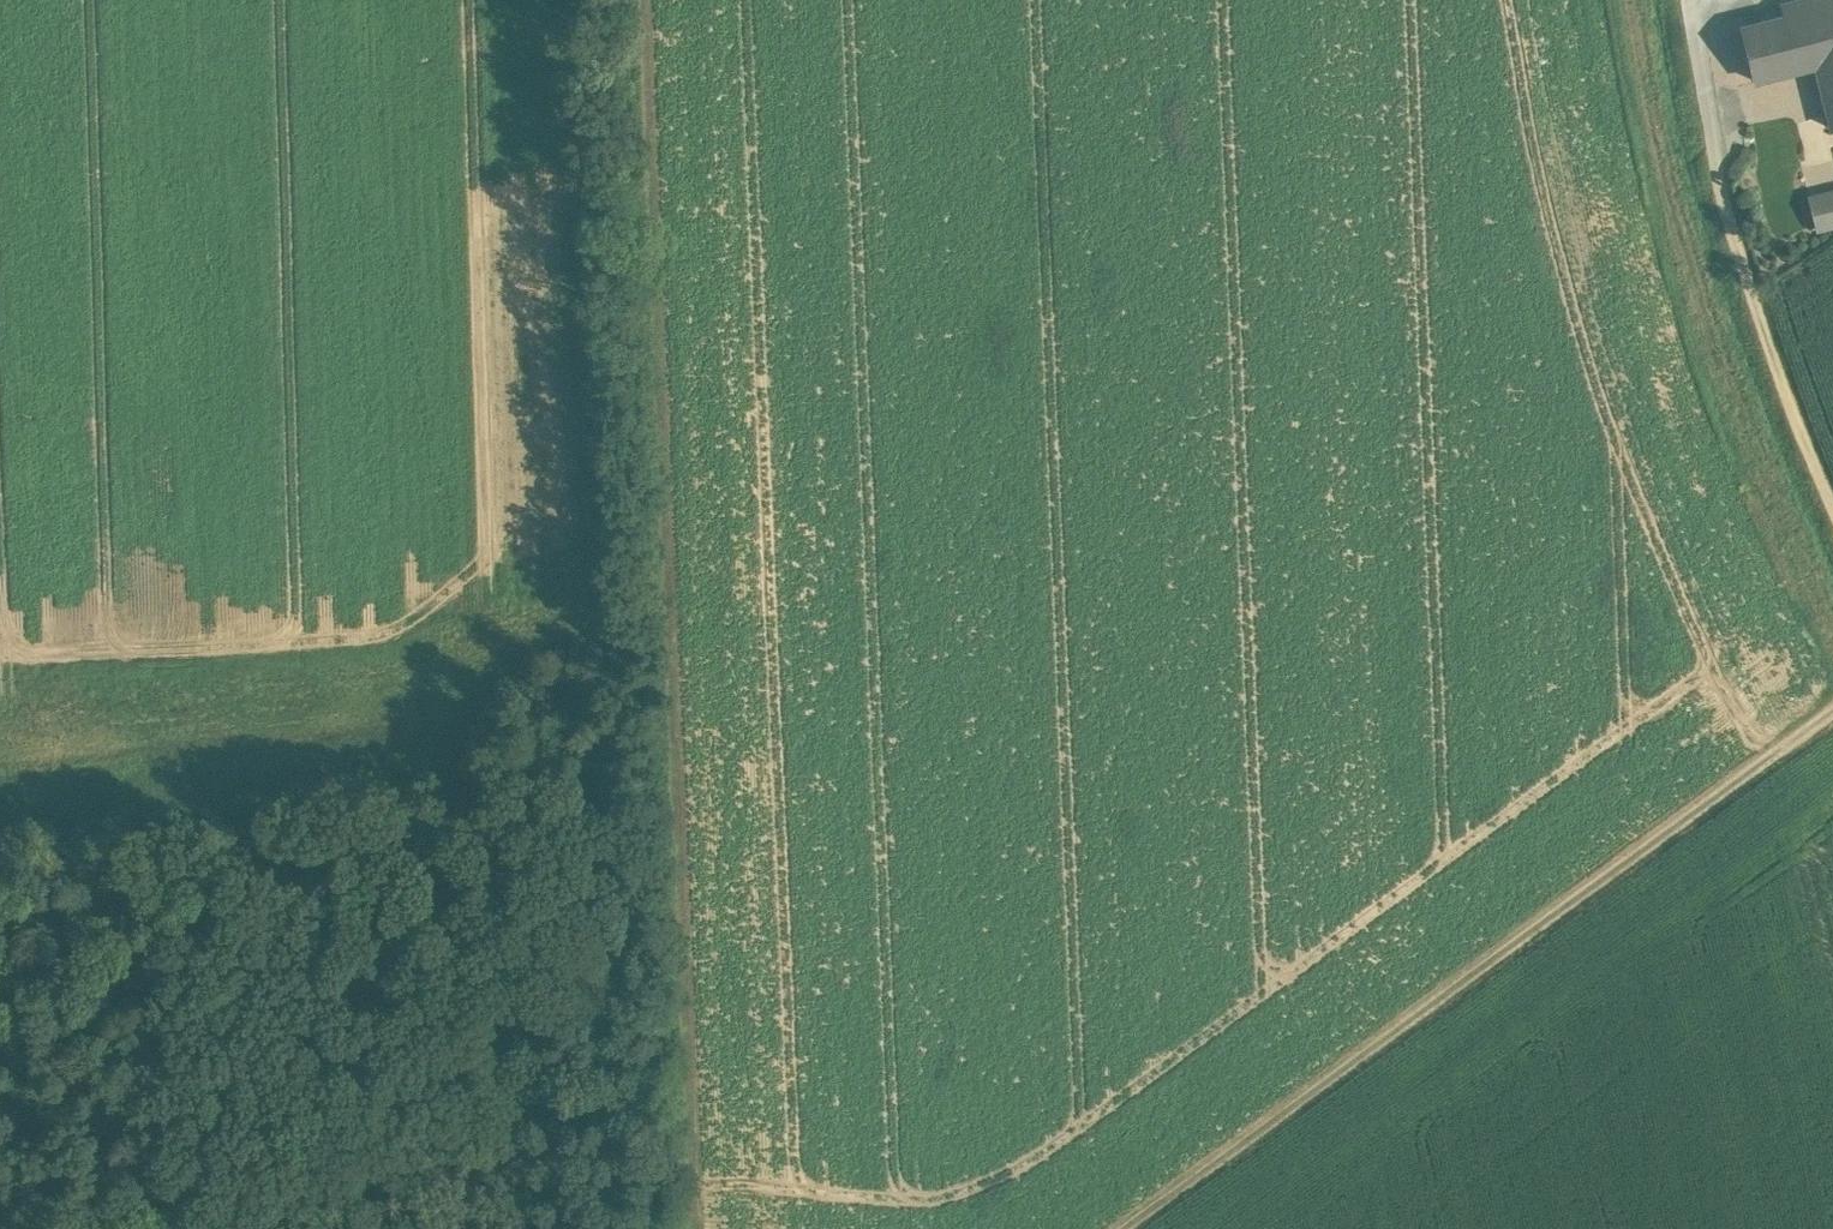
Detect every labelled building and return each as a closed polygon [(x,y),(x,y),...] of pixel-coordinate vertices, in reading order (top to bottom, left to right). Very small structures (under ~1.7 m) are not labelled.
[(1744,28),(1756,79),(1817,64),(1832,60),(1832,0),(1804,0),(1801,1),(1804,12),(1744,28)] [(1744,28),(1723,36),(1734,82),(1756,79),(1744,28)] [(1817,64),(1832,127),(1832,60),(1817,64)] [(1810,197),(1818,227),(1832,224),(1832,192),(1810,197)]
